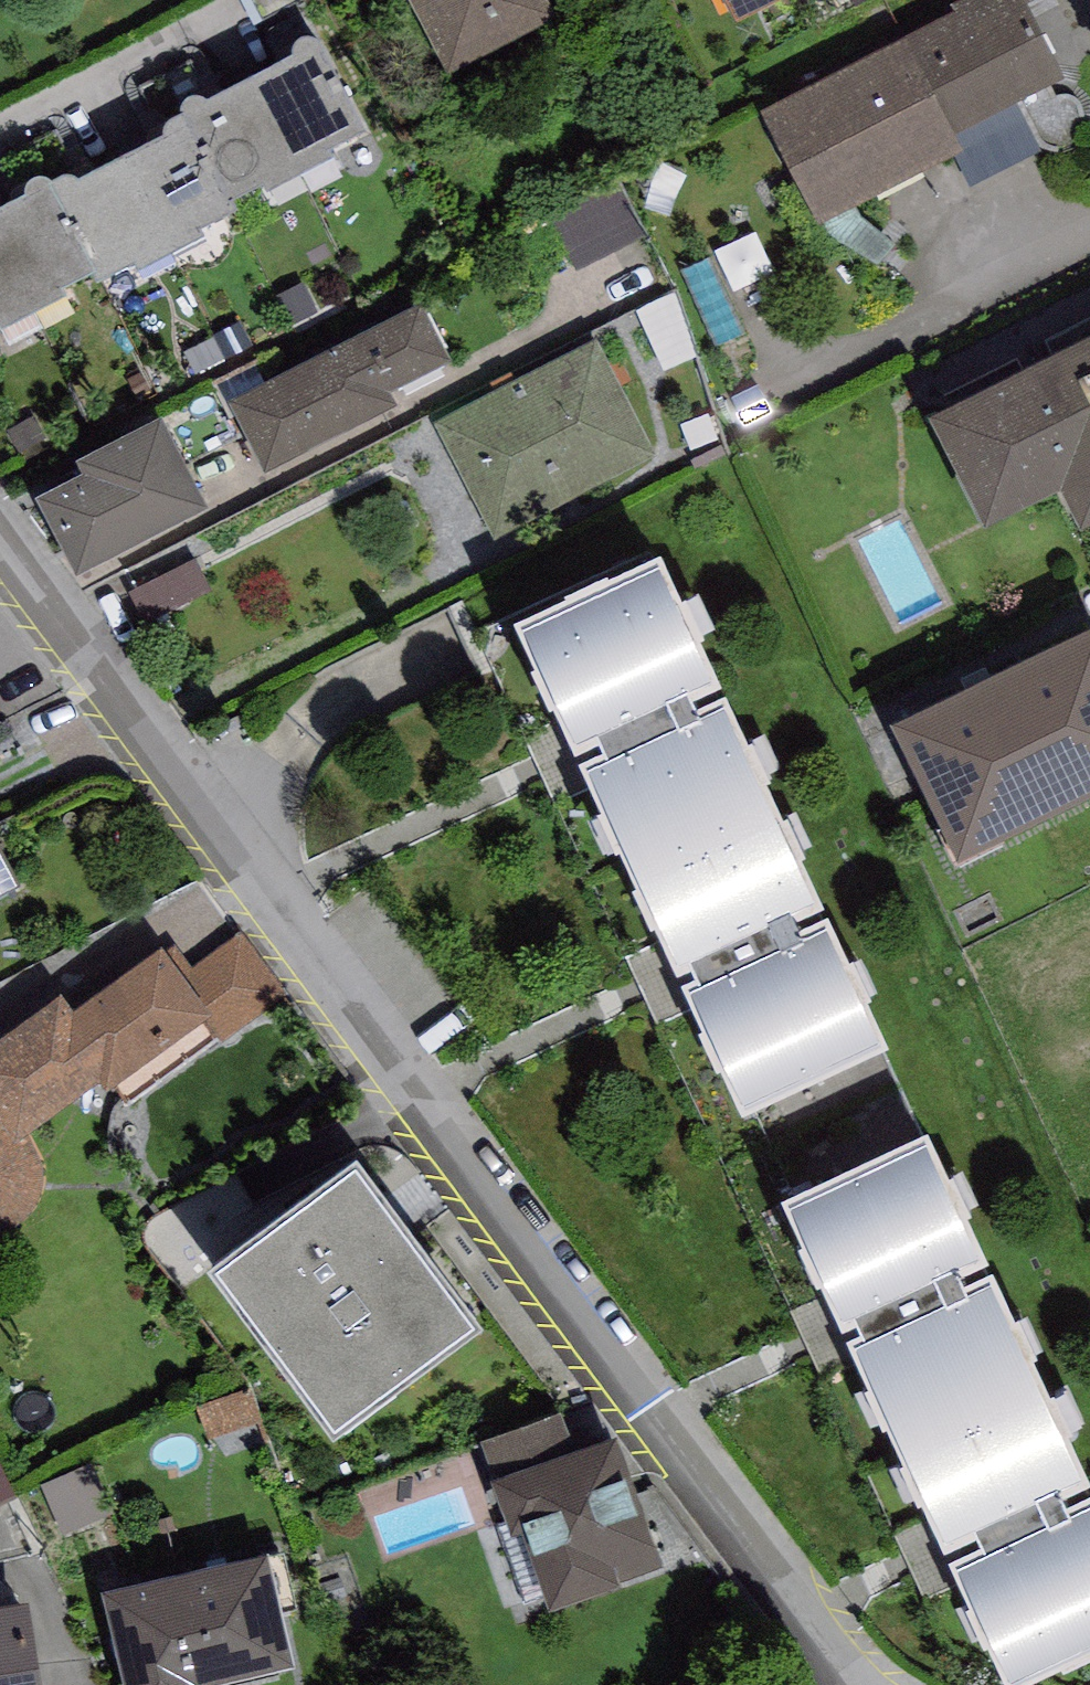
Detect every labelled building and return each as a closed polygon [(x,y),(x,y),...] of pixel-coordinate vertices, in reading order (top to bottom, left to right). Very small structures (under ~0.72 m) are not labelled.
[(443,80),(556,25),(546,5),(556,0),(404,0),(443,80)] [(735,27),(788,0),(722,0),(735,27)] [(761,116),(819,227),(962,154),(953,138),(1066,80),(1025,0),(962,0),(949,7),(954,17),(761,116)] [(292,62),(253,82),(304,179),(333,163),(328,153),(365,135),(320,45),(315,40),(309,39),(301,41),(292,48),(290,56),(292,62)] [(180,117),(183,121),(229,208),(234,205),(258,192),(262,200),(304,179),(253,82),(206,107),(201,103),(194,103),(186,105),(180,111),(180,117)] [(164,142),(121,165),(172,257),(204,242),(201,234),(238,218),(234,205),(229,208),(183,121),(163,131),(162,137),(164,142)] [(67,182),(51,192),(95,277),(98,287),(134,269),(137,277),(172,257),(121,165),(79,185),(67,182)] [(616,179),(548,214),(579,274),(648,239),(616,179)] [(0,215),(0,246),(37,316),(68,302),(62,291),(95,277),(51,192),(47,185),(42,184),(33,186),(28,190),(26,195),(27,202),(0,215)] [(0,246),(0,334),(37,316),(0,246)] [(676,295),(640,313),(661,372),(699,358),(676,295)] [(423,310),(232,410),(267,476),(396,409),(390,398),(452,366),(423,310)] [(601,341),(437,423),(500,548),(663,466),(601,341)] [(929,426),(984,536),(1061,498),(1080,539),(1089,534),(1089,347),(929,426)] [(709,418),(681,432),(699,470),(728,457),(709,418)] [(36,508),(75,581),(206,513),(160,425),(76,469),(83,483),(36,508)] [(661,570),(514,638),(556,726),(579,777),(698,723),(693,712),(721,699),(661,570)] [(891,734),(957,871),(1089,807),(1089,639),(891,734)] [(727,710),(698,723),(579,777),(584,787),(656,944),(686,1012),(740,1129),(888,1062),(828,932),(803,944),(798,934),(824,922),(727,710)] [(556,726),(526,739),(555,801),(584,787),(579,777),(556,726)] [(21,891),(0,851),(0,902),(21,891)] [(161,954),(72,1019),(121,1085),(113,1091),(125,1108),(217,1041),(220,1045),(285,998),(241,937),(181,980),(161,954)] [(657,1025),(686,1012),(656,944),(627,957),(657,1025)] [(72,1019),(60,1003),(0,1045),(0,1233),(7,1232),(23,1222),(31,1214),(40,1199),(43,1186),(42,1166),(38,1153),(31,1142),(27,1138),(97,1088),(105,1098),(113,1091),(121,1085),(72,1019)] [(933,1147),(783,1214),(821,1301),(846,1354),(966,1301),(961,1290),(990,1277),(933,1147)] [(209,1286),(336,1456),(485,1345),(358,1175),(209,1286)] [(966,1301),(846,1354),(850,1365),(919,1516),(956,1586),(1001,1684),(1056,1684),(1089,1669),(1089,1508),(1067,1516),(1063,1509),(1089,1500),(1089,1496),(990,1290),(966,1301)] [(821,1301),(793,1313),(823,1377),(850,1365),(846,1354),(821,1301)] [(255,1390),(195,1409),(205,1442),(265,1423),(255,1390)] [(482,1447),(498,1489),(581,1458),(565,1416),(482,1447)] [(498,1489),(493,1490),(510,1538),(523,1533),(552,1617),(665,1577),(618,1446),(581,1458),(498,1489)] [(19,1500),(0,1461),(0,1510),(19,1500)] [(114,1518),(91,1466),(39,1489),(62,1541),(114,1518)] [(956,1586),(919,1516),(892,1531),(929,1601),(956,1586)] [(102,1597),(122,1684),(234,1684),(293,1672),(267,1559),(102,1597)] [(28,1610),(0,1615),(0,1684),(41,1684),(28,1610)]
